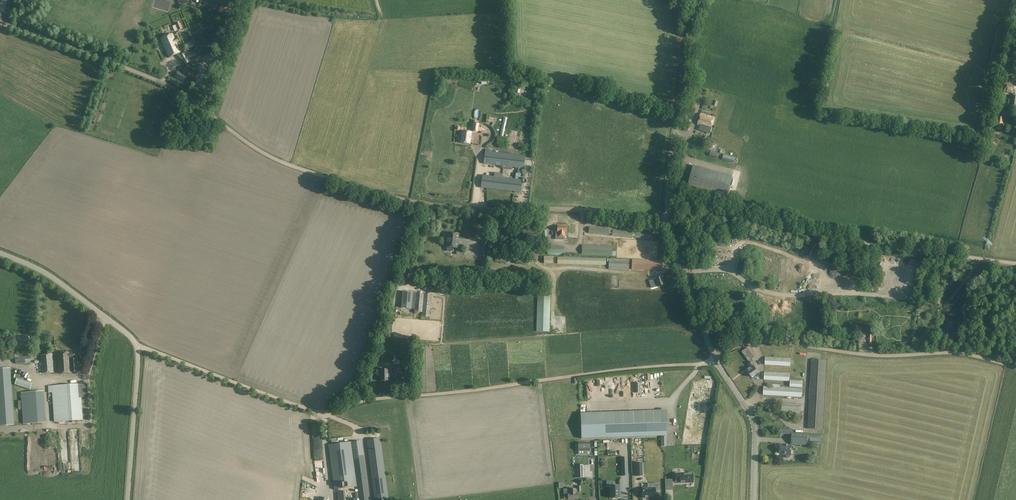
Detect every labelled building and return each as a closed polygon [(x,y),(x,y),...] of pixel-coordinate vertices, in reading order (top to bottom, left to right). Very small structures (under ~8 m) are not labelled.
[(213,10),(215,3),(207,0),(206,0),(203,7),(213,10)] [(218,12),(228,15),(230,7),(220,4),(218,12)] [(173,34),(167,37),(175,55),(181,52),(173,34)] [(175,55),(167,37),(161,39),(169,58),(175,55)] [(192,41),(184,45),(185,50),(194,46),(192,41)] [(186,64),(189,62),(185,53),(179,55),(181,60),(183,62),(184,61),(186,64)] [(206,69),(202,65),(197,67),(198,73),(203,74),(206,69)] [(177,71),(174,77),(185,83),(188,76),(177,71)] [(1012,76),(1011,83),(1006,82),(1005,92),(1013,93),(1013,96),(1011,107),(1015,108),(1015,96),(1015,94),(1015,88),(1015,83),(1015,81),(1015,76),(1012,76)] [(701,114),(699,121),(713,125),(715,118),(701,114)] [(713,125),(699,121),(698,125),(701,126),(700,130),(710,133),(713,125)] [(462,136),(461,143),(470,144),(471,132),(462,131),(461,136),(462,136)] [(485,151),(484,164),(524,169),(525,156),(485,151)] [(724,154),(723,160),(734,163),(736,157),(724,154)] [(732,177),(694,166),(688,186),(727,197),(732,177)] [(482,176),(481,188),(521,192),(522,180),(482,176)] [(558,226),(557,232),(559,233),(559,237),(564,237),(565,233),(566,233),(566,226),(558,226)] [(609,229),(609,233),(612,234),(612,236),(632,237),(633,232),(633,231),(613,229),(609,229)] [(459,234),(448,233),(446,247),(454,248),(455,243),(459,244),(459,240),(458,240),(459,234)] [(481,257),(488,257),(489,241),(482,240),(481,257)] [(612,256),(612,251),(612,246),(582,245),(582,256),(612,256)] [(548,247),(548,255),(564,255),(564,247),(548,247)] [(728,256),(731,252),(724,248),(721,252),(728,256)] [(497,254),(495,261),(506,263),(507,255),(497,254)] [(629,267),(629,265),(629,259),(609,259),(609,269),(629,270),(629,267)] [(632,259),(632,265),(632,267),(632,270),(662,270),(662,260),(632,259)] [(542,275),(542,288),(551,288),(551,275),(542,275)] [(661,277),(653,280),(650,281),(652,288),(658,286),(664,284),(661,277)] [(411,308),(412,293),(403,292),(401,307),(411,308)] [(430,317),(432,297),(432,294),(416,293),(415,312),(422,312),(422,316),(430,317)] [(538,295),(537,331),(549,332),(550,295),(538,295)] [(742,351),(749,361),(754,357),(748,347),(742,351)] [(52,351),(41,352),(42,373),(54,372),(52,351)] [(76,353),(58,354),(59,373),(71,372),(78,371),(77,357),(76,357),(76,353)] [(766,357),(765,365),(790,366),(791,359),(766,357)] [(811,360),(807,429),(823,430),(827,361),(811,360)] [(753,362),(748,365),(752,370),(749,372),(752,377),(759,373),(755,368),(756,367),(753,362)] [(0,369),(0,426),(15,425),(11,368),(0,369)] [(389,370),(380,370),(380,381),(389,380),(389,370)] [(765,372),(764,380),(789,381),(790,374),(765,372)] [(17,378),(16,384),(30,389),(32,383),(17,378)] [(82,398),(86,397),(86,384),(48,386),(49,393),(52,393),(54,422),(83,420),(82,398)] [(780,388),(768,387),(764,387),(763,395),(802,397),(802,389),(780,388)] [(44,391),(21,393),(23,424),(46,422),(44,391)] [(782,403),(781,413),(801,414),(802,404),(782,403)] [(666,411),(581,413),(582,438),(667,436),(666,411)] [(807,445),(807,444),(810,445),(810,439),(822,439),(822,436),(815,435),(808,435),(808,434),(792,433),(792,434),(791,444),(807,445)] [(367,440),(374,499),(388,499),(381,438),(367,440)] [(597,451),(626,451),(626,439),(597,439),(597,451)] [(334,489),(357,486),(353,456),(351,441),(328,444),(334,489)] [(589,442),(579,443),(579,451),(584,451),(584,454),(587,454),(587,451),(590,451),(589,442)] [(783,453),(783,455),(787,455),(787,457),(787,458),(789,458),(790,457),(790,455),(791,455),(791,445),(780,445),(779,453),(783,453)] [(353,456),(357,486),(359,499),(369,499),(363,455),(353,456)] [(676,475),(674,475),(674,478),(676,478),(676,481),(680,480),(680,483),(689,482),(689,481),(693,481),(693,473),(680,474),(680,472),(676,472),(676,475)] [(642,496),(643,496),(643,498),(650,498),(650,497),(656,497),(656,490),(659,490),(659,483),(648,484),(648,488),(642,488),(642,492),(642,496)] [(577,486),(578,489),(576,489),(569,489),(563,489),(564,499),(568,499),(578,499),(578,494),(578,492),(581,492),(580,486),(577,486)] [(620,486),(610,486),(610,497),(613,497),(613,498),(617,498),(617,497),(620,497),(620,486)]
